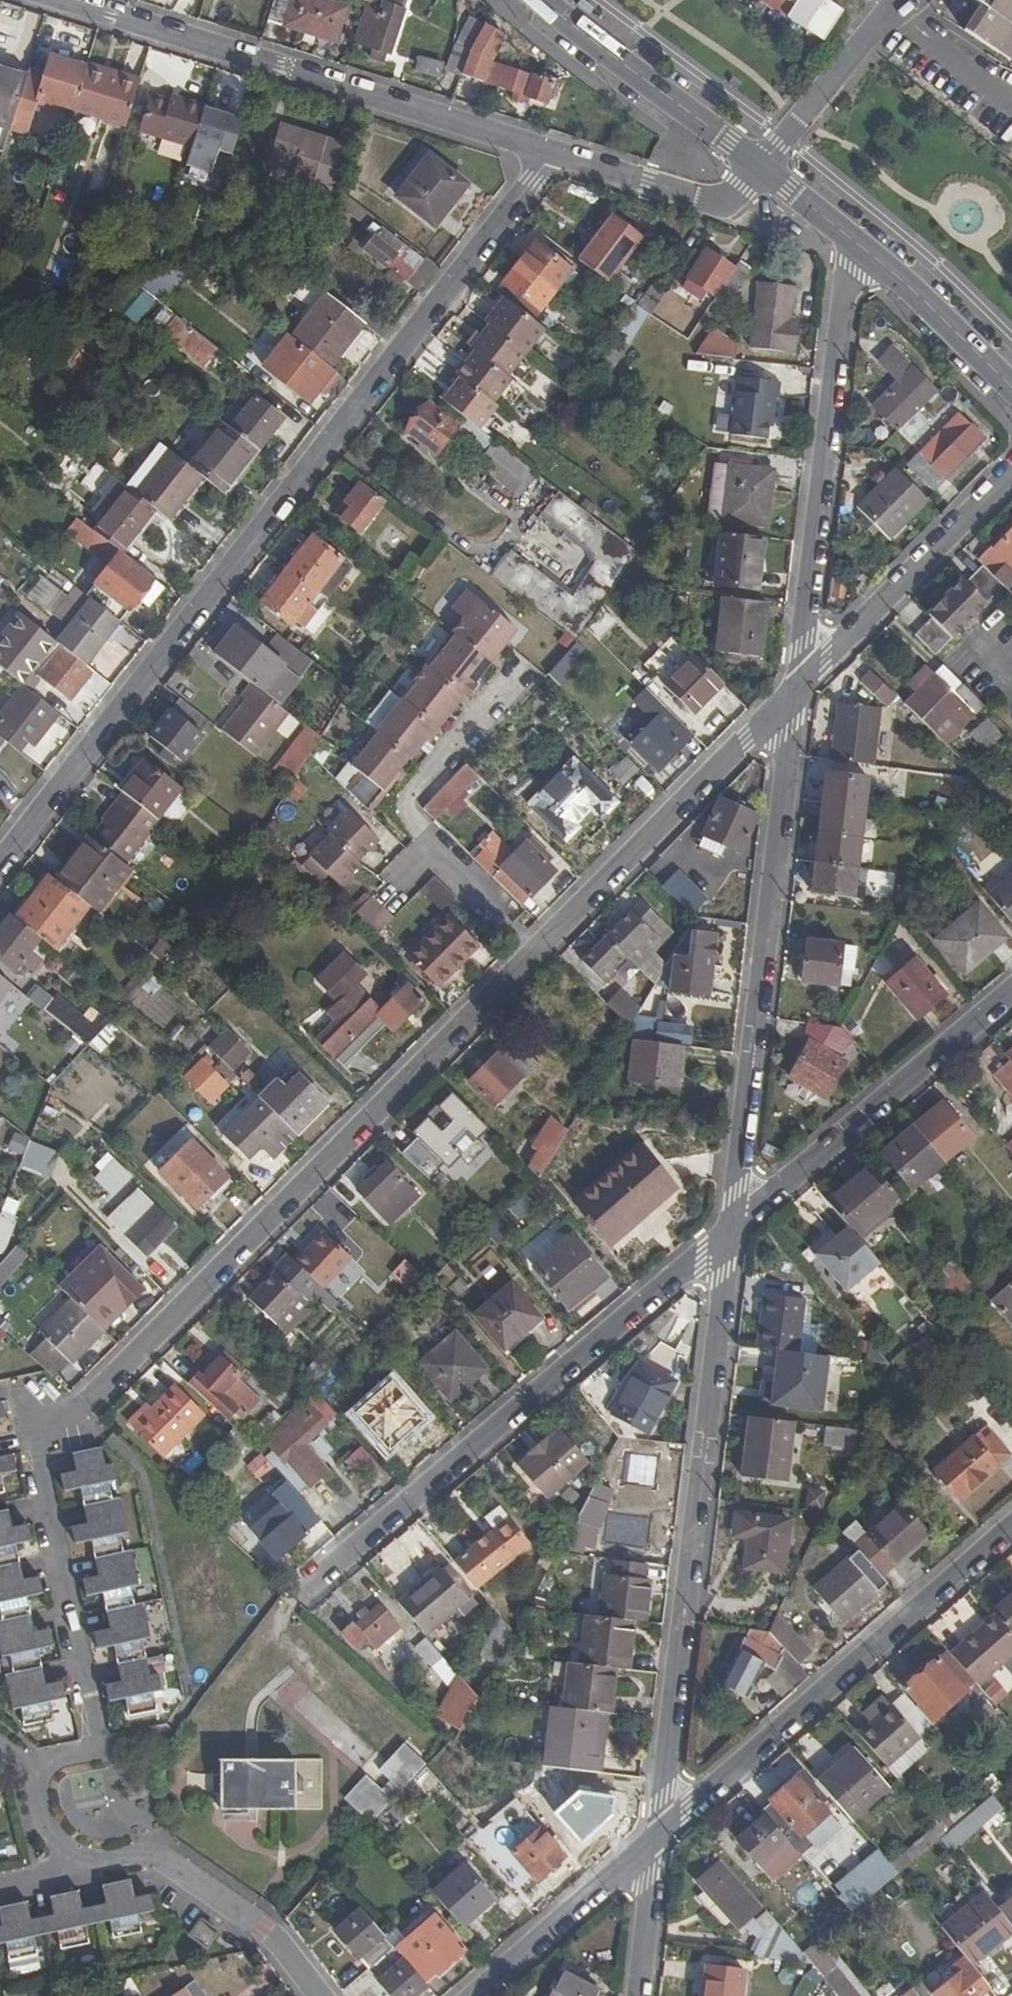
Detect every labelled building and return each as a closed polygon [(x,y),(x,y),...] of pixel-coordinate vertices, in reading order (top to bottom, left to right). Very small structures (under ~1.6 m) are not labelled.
[(326,0),(272,0),(266,20),(335,42),(346,7),(326,0)] [(365,4),(353,41),(374,47),(372,57),(384,60),(387,51),(391,52),(405,9),(399,6),(400,0),(391,0),(390,4),(383,1),(381,8),(365,4)] [(843,11),(825,0),(798,0),(787,17),(824,41),(843,11)] [(963,30),(980,40),(1011,61),(1011,59),(1011,0),(972,0),(979,5),(963,30)] [(487,23),(474,16),(460,43),(474,50),(486,26),(487,23)] [(504,35),(486,26),(474,50),(461,76),(479,82),(504,35)] [(474,50),(460,43),(446,68),(461,76),(474,50)] [(420,56),(415,72),(438,79),(443,63),(420,56)] [(37,97),(75,108),(86,72),(87,69),(51,58),(46,75),(28,69),(26,74),(25,80),(10,126),(10,127),(27,132),(37,97)] [(86,72),(137,87),(140,79),(88,63),(87,69),(86,72)] [(529,75),(491,63),(482,90),(510,99),(511,93),(548,104),(554,83),(529,75)] [(0,72),(0,123),(10,126),(25,80),(0,72)] [(74,110),(125,125),(137,87),(86,72),(75,108),(74,110)] [(205,103),(181,95),(179,101),(168,98),(149,92),(139,128),(192,145),(194,139),(205,103)] [(179,101),(181,95),(170,92),(168,98),(179,101)] [(245,115),(205,103),(194,139),(233,152),(245,115)] [(3,150),(10,127),(10,126),(0,123),(0,149),(3,150)] [(281,125),(269,163),(294,171),(291,181),(312,187),(326,139),(281,125)] [(312,187),(326,192),(341,143),(326,139),(312,187)] [(429,156),(397,196),(433,225),(466,185),(429,156)] [(614,216),(578,261),(607,284),(643,239),(614,216)] [(388,267),(420,292),(435,273),(367,219),(351,239),(387,269),(388,267)] [(534,246),(521,263),(556,290),(569,273),(534,246)] [(687,280),(726,306),(747,274),(738,267),(735,271),(706,252),(687,280)] [(531,322),(556,290),(521,263),(495,294),(503,301),(531,322)] [(570,301),(583,284),(569,273),(556,290),(570,301)] [(788,332),(789,319),(793,287),(758,283),(749,348),(795,354),(798,333),(788,332)] [(652,285),(637,308),(649,317),(664,293),(652,285)] [(138,288),(121,314),(136,324),(153,298),(138,288)] [(676,301),(664,293),(649,317),(647,319),(659,326),(676,301)] [(333,366),(365,325),(362,323),(327,296),(295,337),(333,366)] [(507,379),(544,332),(531,322),(503,301),(484,324),(488,327),(470,350),(474,353),(507,379)] [(637,308),(617,338),(629,347),(647,319),(649,317),(637,308)] [(371,313),(362,323),(365,325),(383,339),(391,329),(371,313)] [(207,366),(220,350),(179,318),(166,334),(207,366)] [(799,321),(789,319),(788,332),(798,333),(799,321)] [(733,347),(709,333),(693,356),(732,361),(733,347)] [(308,403),(333,371),(302,347),(278,379),(308,403)] [(873,404),(899,431),(938,394),(892,348),(879,363),(900,384),(889,395),(886,392),(873,404)] [(493,406),(511,382),(507,379),(474,353),(456,377),(460,380),(443,403),(468,423),(479,431),(498,409),(493,406)] [(885,387),(892,376),(876,365),(869,376),(885,387)] [(737,377),(730,435),(768,440),(770,426),(776,427),(781,382),(737,377)] [(681,408),(667,397),(655,416),(669,426),(681,408)] [(257,401),(233,431),(261,453),(284,423),(257,401)] [(428,404),(406,431),(437,454),(458,427),(428,404)] [(959,414),(919,453),(947,479),(986,441),(959,414)] [(227,497),(261,453),(233,431),(222,422),(188,466),(205,479),(210,482),(227,497)] [(487,453),(495,443),(479,431),(468,423),(461,433),(487,453)] [(90,429),(76,448),(102,468),(116,450),(90,429)] [(495,443),(487,453),(478,465),(518,495),(534,474),(495,443)] [(162,445),(140,473),(149,478),(170,451),(162,445)] [(171,522),(205,479),(188,466),(170,451),(149,478),(140,473),(128,488),(157,512),(171,522)] [(947,479),(919,453),(907,465),(934,492),(947,479)] [(710,518),(766,526),(772,471),(716,466),(710,518)] [(890,538),(929,499),(897,468),(859,506),(890,538)] [(205,479),(171,522),(175,526),(210,482),(205,479)] [(358,485),(349,497),(350,498),(337,516),(360,533),(383,504),(358,485)] [(123,555),(157,512),(128,488),(93,531),(123,555)] [(636,553),(556,491),(539,512),(597,557),(599,570),(575,602),(510,551),(490,578),(577,645),(585,633),(617,583),(636,553)] [(112,567),(89,597),(93,601),(122,623),(154,583),(121,557),(123,555),(93,531),(80,521),(70,533),(112,567)] [(992,549),(990,546),(976,560),(982,567),(990,575),(1004,589),(1011,597),(1011,529),(992,549)] [(759,589),(764,539),(720,533),(714,584),(759,589)] [(312,537),(286,571),(315,594),(326,603),(351,569),(341,560),(312,537)] [(967,583),(988,604),(1004,589),(990,575),(982,567),(967,583)] [(291,624),(315,594),(286,571),(261,602),(291,624)] [(23,595),(50,615),(66,593),(39,573),(23,595)] [(932,618),(952,639),(988,604),(967,583),(963,580),(928,614),(932,618)] [(72,629),(93,601),(89,597),(77,589),(56,615),(72,629)] [(315,594),(291,624),(304,635),(321,615),(328,621),(337,612),(332,608),(326,603),(315,594)] [(761,656),(767,603),(723,597),(717,650),(761,656)] [(72,629),(59,644),(64,648),(88,667),(122,623),(93,601),(72,629)] [(514,631),(480,604),(467,620),(464,618),(451,634),(488,664),(499,651),(496,650),(502,643),(504,644),(514,631)] [(934,656),(952,639),(932,618),(914,636),(934,656)] [(234,630),(214,656),(244,679),(264,652),(234,630)] [(479,677),(489,665),(488,664),(451,634),(436,652),(439,655),(429,669),(463,696),(466,699),(476,686),(471,682),(477,675),(479,677)] [(292,674),(305,657),(277,635),(264,652),(288,670),(292,674)] [(13,677),(26,660),(0,641),(0,642),(0,667),(13,677)] [(71,701),(95,672),(88,667),(64,648),(41,678),(71,701)] [(251,685),(267,697),(288,670),(264,652),(244,679),(251,685)] [(694,713),(722,684),(693,657),(665,685),(694,713)] [(415,685),(402,701),(437,729),(447,716),(445,714),(450,707),(453,709),(463,696),(429,669),(425,666),(413,682),(415,685)] [(886,702),(895,693),(871,668),(860,678),(886,702)] [(916,697),(934,679),(927,670),(908,689),(916,697)] [(954,697),(934,679),(916,697),(907,705),(947,746),(986,708),(969,691),(965,687),(954,697)] [(255,757),(289,714),(267,697),(251,685),(240,699),(245,703),(223,733),(255,757)] [(61,714),(25,687),(0,718),(0,738),(6,743),(14,749),(23,738),(35,747),(61,714)] [(657,772),(693,735),(664,709),(645,691),(636,702),(654,719),(629,745),(657,772)] [(181,762),(211,724),(180,700),(150,738),(181,762)] [(402,701),(401,700),(375,732),(376,734),(408,758),(410,760),(420,747),(418,745),(423,738),(428,742),(438,730),(437,729),(402,701)] [(837,702),(830,761),(870,766),(877,706),(837,702)] [(986,719),(969,735),(986,753),(1003,736),(986,719)] [(293,748),(307,758),(309,755),(319,738),(306,728),(293,748)] [(408,758),(376,734),(351,766),(358,773),(345,790),(369,814),(386,794),(396,781),(392,778),(399,770),(408,758)] [(627,759),(611,775),(624,787),(640,771),(627,759)] [(617,802),(575,762),(530,807),(568,843),(582,828),(579,825),(591,813),(598,821),(617,802)] [(142,764),(121,792),(123,794),(157,820),(161,816),(176,828),(188,810),(184,807),(188,800),(179,793),(142,764)] [(458,799),(478,778),(465,765),(445,787),(423,810),(434,821),(458,799)] [(392,778),(396,781),(402,773),(399,770),(392,778)] [(826,774),(814,893),(852,897),(867,779),(826,774)] [(124,866),(158,821),(157,820),(123,794),(112,808),(115,810),(92,840),(124,866)] [(756,816),(719,799),(703,835),(740,852),(756,816)] [(330,835),(301,866),(320,885),(329,875),(340,886),(362,865),(358,861),(378,841),(348,812),(328,832),(330,835)] [(96,913),(130,870),(124,866),(92,840),(88,837),(54,881),(88,907),(96,913)] [(526,844),(545,862),(550,858),(530,840),(526,844)] [(545,862),(526,844),(503,867),(486,848),(474,860),(521,906),(555,871),(545,862)] [(15,920),(49,876),(43,873),(10,916),(15,920)] [(676,873),(661,888),(693,919),(709,904),(676,873)] [(55,951),(88,907),(54,881),(49,876),(15,920),(40,939),(55,951)] [(419,891),(441,912),(454,897),(433,876),(419,891)] [(990,896),(1011,921),(1011,877),(990,896)] [(371,898),(352,916),(374,937),(392,919),(371,898)] [(628,958),(655,984),(664,968),(650,954),(672,931),(643,902),(582,963),(605,987),(617,973),(614,970),(628,958)] [(937,941),(963,973),(1006,937),(979,906),(937,941)] [(40,939),(15,920),(10,916),(0,928),(0,961),(13,972),(40,939)] [(440,986),(478,948),(449,920),(411,958),(440,986)] [(670,989),(708,993),(714,935),(692,932),(690,957),(673,956),(670,989)] [(841,953),(842,946),(807,941),(802,981),(837,984),(838,975),(854,976),(855,971),(866,972),(868,956),(841,953)] [(356,985),(366,974),(358,967),(344,953),(317,981),(337,1001),(327,1012),(335,1020),(317,1039),(345,1065),(388,1022),(395,1028),(423,999),(407,983),(402,990),(398,987),(390,995),(393,998),(381,1010),(356,985)] [(946,994),(915,960),(886,984),(917,1019),(946,994)] [(134,1010),(161,987),(152,976),(125,998),(134,1010)] [(45,1012),(54,1001),(39,988),(30,999),(45,1012)] [(619,994),(607,1006),(629,1028),(638,1012),(619,994)] [(92,1026),(83,1019),(57,998),(54,1001),(45,1012),(88,1045),(108,1024),(100,1018),(92,1026)] [(92,1026),(100,1018),(91,1010),(83,1019),(92,1026)] [(654,1021),(653,1037),(690,1039),(691,1023),(654,1021)] [(836,1058),(848,1036),(841,1027),(810,1023),(807,1040),(811,1042),(789,1079),(824,1099),(845,1063),(836,1058)] [(118,1032),(108,1024),(88,1045),(106,1060),(121,1043),(114,1037),(118,1032)] [(0,1034),(0,1046),(11,1055),(18,1047),(19,1045),(1,1032),(0,1034)] [(248,1055),(230,1037),(218,1049),(237,1067),(248,1055)] [(632,1063),(635,1040),(625,1039),(621,1062),(632,1063)] [(677,1087),(682,1046),(635,1040),(632,1063),(630,1081),(651,1084),(677,1087)] [(486,1068),(481,1073),(470,1084),(492,1106),(522,1076),(533,1065),(511,1043),(500,1054),(486,1068)] [(211,1105),(237,1077),(205,1045),(197,1053),(204,1059),(185,1079),(211,1105)] [(11,1055),(0,1046),(0,1065),(2,1067),(11,1055)] [(31,1057),(18,1047),(11,1055),(25,1066),(31,1057)] [(1005,1058),(993,1070),(1011,1091),(1011,1066),(1005,1058)] [(477,1068),(481,1073),(486,1068),(482,1063),(477,1068)] [(277,1082),(259,1099),(297,1137),(320,1115),(317,1111),(324,1104),(297,1078),(285,1089),(277,1082)] [(651,1084),(630,1081),(629,1087),(651,1090),(651,1084)] [(433,1123),(429,1118),(414,1133),(419,1137),(403,1153),(428,1177),(443,1162),(450,1168),(460,1158),(472,1169),(489,1152),(478,1141),(489,1129),(453,1093),(438,1109),(442,1113),(433,1123)] [(267,1144),(279,1155),(297,1137),(259,1099),(224,1136),(249,1162),(261,1150),(267,1144)] [(943,1104),(914,1129),(943,1162),(972,1137),(943,1104)] [(438,1109),(429,1118),(433,1123),(442,1113),(438,1109)] [(569,1130),(550,1121),(532,1150),(538,1153),(528,1169),(539,1180),(569,1130)] [(926,1177),(943,1162),(914,1129),(882,1157),(911,1190),(926,1177)] [(5,1151),(20,1156),(27,1137),(12,1132),(5,1151)] [(192,1141),(162,1172),(197,1208),(228,1178),(192,1141)] [(27,1142),(18,1172),(48,1181),(57,1150),(27,1142)] [(267,1144),(261,1150),(274,1161),(279,1155),(267,1144)] [(639,1146),(574,1203),(611,1245),(675,1188),(639,1146)] [(113,1196),(131,1178),(114,1162),(97,1181),(113,1196)] [(385,1218),(414,1190),(387,1162),(358,1191),(385,1218)] [(943,1162),(926,1177),(931,1182),(947,1168),(943,1162)] [(878,1218),(900,1199),(872,1166),(828,1203),(849,1228),(852,1232),(860,1241),(881,1222),(878,1218)] [(414,1190),(385,1218),(394,1226),(421,1198),(414,1190)] [(156,1206),(126,1236),(146,1257),(177,1226),(156,1206)] [(339,1222),(350,1233),(358,1225),(347,1213),(339,1222)] [(357,1240),(350,1233),(339,1222),(334,1217),(308,1241),(318,1252),(315,1255),(329,1269),(357,1240)] [(0,1222),(0,1254),(12,1228),(0,1222)] [(849,1228),(833,1242),(836,1246),(852,1232),(849,1228)] [(845,1292),(879,1262),(860,1241),(852,1232),(836,1246),(833,1242),(815,1257),(845,1292)] [(572,1237),(536,1268),(570,1308),(606,1278),(572,1237)] [(28,1257),(17,1245),(0,1263),(0,1289),(28,1257)] [(106,1256),(67,1295),(73,1301),(100,1329),(139,1289),(106,1256)] [(303,1297),(308,1301),(315,1294),(321,1287),(316,1283),(290,1258),(249,1301),(277,1325),(303,1297)] [(977,1288),(1011,1330),(1011,1258),(977,1288)] [(939,1271),(946,1279),(959,1268),(952,1260),(939,1271)] [(395,1273),(416,1294),(429,1281),(407,1261),(395,1273)] [(959,1268),(946,1279),(938,1286),(956,1306),(977,1288),(959,1268)] [(328,1270),(316,1283),(321,1287),(329,1295),(342,1282),(328,1270)] [(511,1286),(475,1316),(504,1349),(540,1319),(511,1286)] [(321,1287),(315,1294),(333,1310),(339,1304),(329,1295),(321,1287)] [(764,1296),(757,1347),(798,1352),(804,1301),(764,1296)] [(303,1297),(277,1325),(288,1336),(316,1309),(308,1301),(303,1297)] [(48,1341),(31,1358),(54,1378),(70,1362),(71,1364),(103,1332),(100,1329),(73,1301),(41,1334),(48,1341)] [(455,1334),(419,1365),(450,1401),(486,1371),(455,1334)] [(937,1378),(951,1366),(926,1338),(913,1348),(937,1378)] [(868,1377),(870,1362),(811,1354),(809,1366),(792,1364),(787,1408),(820,1412),(825,1372),(868,1377)] [(219,1359),(192,1389),(212,1407),(216,1403),(228,1414),(236,1406),(245,1414),(259,1400),(245,1386),(251,1380),(242,1372),(238,1376),(219,1359)] [(639,1365),(607,1423),(612,1430),(620,1439),(642,1441),(674,1383),(639,1365)] [(394,1380),(354,1416),(388,1453),(427,1419),(394,1380)] [(137,1427),(165,1454),(191,1427),(190,1426),(200,1416),(177,1393),(166,1404),(163,1401),(137,1427)] [(275,1450),(265,1458),(289,1486),(299,1497),(330,1470),(313,1449),(321,1441),(317,1436),(330,1425),(311,1404),(289,1423),(268,1442),(275,1450)] [(783,1484),(791,1422),(748,1417),(740,1478),(783,1484)] [(853,1451),(856,1430),(824,1427),(822,1443),(831,1444),(832,1447),(853,1451)] [(985,1427),(934,1472),(959,1500),(1010,1456),(985,1427)] [(538,1446),(566,1481),(588,1464),(561,1431),(549,1440),(547,1439),(538,1446)] [(615,1448),(683,1457),(684,1446),(642,1441),(620,1439),(615,1448)] [(530,1456),(518,1466),(545,1499),(566,1481),(538,1446),(528,1454),(530,1456)] [(84,1507),(88,1525),(72,1528),(77,1546),(91,1542),(95,1560),(99,1578),(84,1580),(88,1598),(103,1594),(107,1613),(110,1630),(94,1633),(99,1650),(114,1647),(118,1665),(121,1683),(106,1686),(110,1703),(125,1700),(129,1717),(157,1712),(153,1694),(162,1692),(159,1675),(150,1677),(146,1660),(142,1641),(151,1639),(144,1605),(134,1607),(130,1588),(139,1587),(132,1552),(123,1554),(119,1536),(128,1534),(122,1500),(113,1501),(109,1484),(117,1482),(114,1465),(105,1466),(102,1450),(73,1455),(77,1473),(62,1476),(65,1493),(80,1490),(84,1507)] [(5,1493),(1,1476),(17,1472),(13,1455),(0,1458),(0,1495),(5,1493)] [(263,1455),(248,1462),(255,1477),(270,1469),(263,1455)] [(613,1492),(594,1485),(560,1548),(582,1554),(584,1549),(592,1550),(597,1528),(600,1529),(613,1492)] [(278,1563),(322,1525),(299,1497),(289,1486),(275,1497),(292,1517),(261,1544),(278,1563)] [(806,1490),(804,1511),(822,1513),(824,1492),(806,1490)] [(564,1519),(576,1509),(569,1501),(557,1511),(564,1519)] [(901,1506),(867,1536),(854,1547),(881,1578),(928,1537),(901,1506)] [(2,1622),(0,1623),(0,1651),(1,1658),(10,1657),(14,1675),(5,1676),(13,1711),(21,1708),(25,1727),(54,1720),(50,1703),(66,1699),(62,1682),(46,1685),(42,1669),(39,1650),(54,1647),(50,1629),(35,1632),(32,1616),(27,1597),(43,1595),(40,1577),(24,1580),(21,1564),(17,1545),(32,1541),(28,1525),(13,1528),(9,1512),(0,1513),(0,1611),(2,1622)] [(738,1514),(735,1535),(749,1537),(746,1565),(782,1570),(788,1522),(738,1514)] [(474,1551),(491,1571),(505,1560),(509,1565),(531,1546),(510,1521),(494,1534),(474,1551)] [(854,1547),(867,1536),(855,1522),(843,1533),(854,1547)] [(471,1553),(492,1578),(509,1565),(505,1560),(491,1571),(474,1551),(494,1534),(493,1533),(471,1553)] [(602,1543),(601,1559),(613,1561),(648,1565),(670,1567),(671,1553),(602,1543)] [(471,1553),(456,1565),(478,1590),(492,1578),(471,1553)] [(536,1559),(506,1603),(516,1611),(547,1566),(536,1559)] [(646,1580),(648,1565),(613,1561),(611,1577),(604,1576),(600,1617),(633,1621),(644,1622),(649,1581),(646,1580)] [(849,1561),(816,1590),(843,1622),(876,1593),(849,1561)] [(441,1569),(400,1603),(405,1608),(410,1615),(428,1637),(469,1602),(441,1569)] [(990,1610),(994,1614),(1011,1634),(1011,1591),(990,1610)] [(343,1632),(357,1648),(367,1639),(374,1647),(395,1628),(389,1621),(393,1618),(382,1605),(371,1614),(367,1610),(358,1617),(362,1621),(356,1625),(353,1623),(343,1632)] [(430,1640),(428,1637),(410,1615),(405,1608),(393,1618),(389,1621),(395,1628),(374,1647),(385,1658),(397,1667),(430,1640)] [(1011,1651),(1011,1634),(994,1614),(949,1653),(975,1683),(1011,1651)] [(627,1670),(633,1621),(600,1617),(585,1616),(580,1665),(615,1669),(627,1670)] [(808,1656),(774,1617),(767,1630),(785,1651),(798,1666),(808,1656)] [(501,1618),(480,1659),(495,1668),(502,1656),(514,1633),(501,1618)] [(775,1668),(795,1691),(809,1678),(798,1666),(785,1651),(767,1630),(754,1628),(722,1685),(745,1698),(764,1665),(773,1671),(775,1668)] [(967,1690),(975,1683),(949,1653),(948,1652),(940,1658),(967,1690)] [(919,1704),(917,1707),(930,1722),(967,1690),(940,1658),(905,1688),(919,1704)] [(610,1714),(615,1669),(580,1665),(569,1664),(564,1709),(595,1712),(608,1714),(610,1714)] [(468,1685),(450,1717),(465,1724),(479,1698),(468,1685)] [(887,1767),(920,1738),(893,1706),(860,1734),(887,1767)] [(589,1757),(595,1712),(564,1709),(552,1707),(545,1767),(593,1773),(594,1758),(589,1757)] [(920,1738),(887,1767),(896,1777),(928,1748),(920,1738)] [(428,1766),(406,1746),(381,1772),(404,1792),(414,1781),(428,1766)] [(854,1749),(817,1780),(852,1820),(888,1788),(854,1749)] [(221,1813),(296,1813),(296,1762),(221,1762),(221,1813)] [(296,1813),(324,1813),(323,1762),(296,1762),(296,1813)] [(771,1803),(762,1811),(765,1815),(800,1855),(802,1856),(811,1847),(802,1836),(829,1813),(820,1803),(825,1798),(801,1772),(769,1801),(771,1803)] [(395,1802),(368,1777),(348,1799),(374,1825),(395,1802)] [(412,1810),(400,1797),(395,1802),(374,1825),(373,1826),(385,1840),(412,1810)] [(944,1808),(931,1819),(945,1834),(949,1831),(958,1823),(944,1808)] [(802,1836),(811,1847),(837,1823),(829,1813),(802,1836)] [(771,1880),(800,1855),(765,1815),(736,1841),(771,1880)] [(977,1833),(965,1817),(958,1823),(949,1831),(961,1846),(977,1833)] [(541,1829),(512,1854),(537,1883),(565,1858),(541,1829)] [(358,1859),(349,1852),(337,1866),(346,1874),(358,1859)] [(763,1941),(756,1957),(812,1964),(803,1952),(723,1861),(700,1881),(741,1929),(747,1923),(763,1941)] [(869,1870),(838,1897),(843,1902),(851,1912),(870,1896),(897,1874),(889,1864),(874,1877),(869,1870)] [(464,1867),(432,1895),(462,1930),(494,1902),(464,1867)] [(324,1898),(334,1888),(325,1880),(316,1889),(324,1898)] [(132,1881),(103,1887),(106,1903),(99,1905),(83,1908),(79,1892),(51,1898),(54,1915),(48,1916),(31,1919),(28,1903),(0,1909),(0,1913),(2,1926),(0,1926),(0,1944),(6,1942),(10,1961),(39,1954),(35,1937),(51,1933),(58,1931),(61,1950),(91,1944),(86,1926),(102,1923),(110,1921),(114,1939),(143,1932),(139,1915),(153,1912),(150,1894),(135,1896),(132,1881)] [(1011,1932),(1011,1929),(1008,1924),(985,1895),(943,1930),(964,1956),(971,1965),(1011,1932)] [(882,1910),(870,1896),(851,1912),(863,1927),(882,1910)] [(824,1918),(833,1928),(851,1912),(843,1902),(824,1918)] [(335,1932),(367,1971),(393,1948),(388,1942),(361,1911),(335,1932)] [(398,1933),(388,1942),(393,1948),(425,1984),(465,1950),(434,1914),(404,1940),(398,1933)] [(200,1920),(190,1935),(207,1948),(217,1933),(200,1920)] [(816,1941),(803,1952),(812,1964),(822,1977),(838,1995),(860,1995),(816,1941)] [(425,1985),(425,1984),(393,1948),(367,1971),(388,1995),(413,1995),(425,1985)] [(951,1967),(957,1973),(945,1983),(935,1991),(924,1978),(911,1988),(918,1995),(980,1995),(990,1988),(971,1965),(964,1956),(951,1967)] [(705,1995),(740,1995),(743,1968),(709,1964),(705,1995)] [(957,1973),(951,1967),(940,1976),(945,1983),(957,1973)] [(551,1995),(596,1995),(599,1990),(563,1972),(551,1995)]
